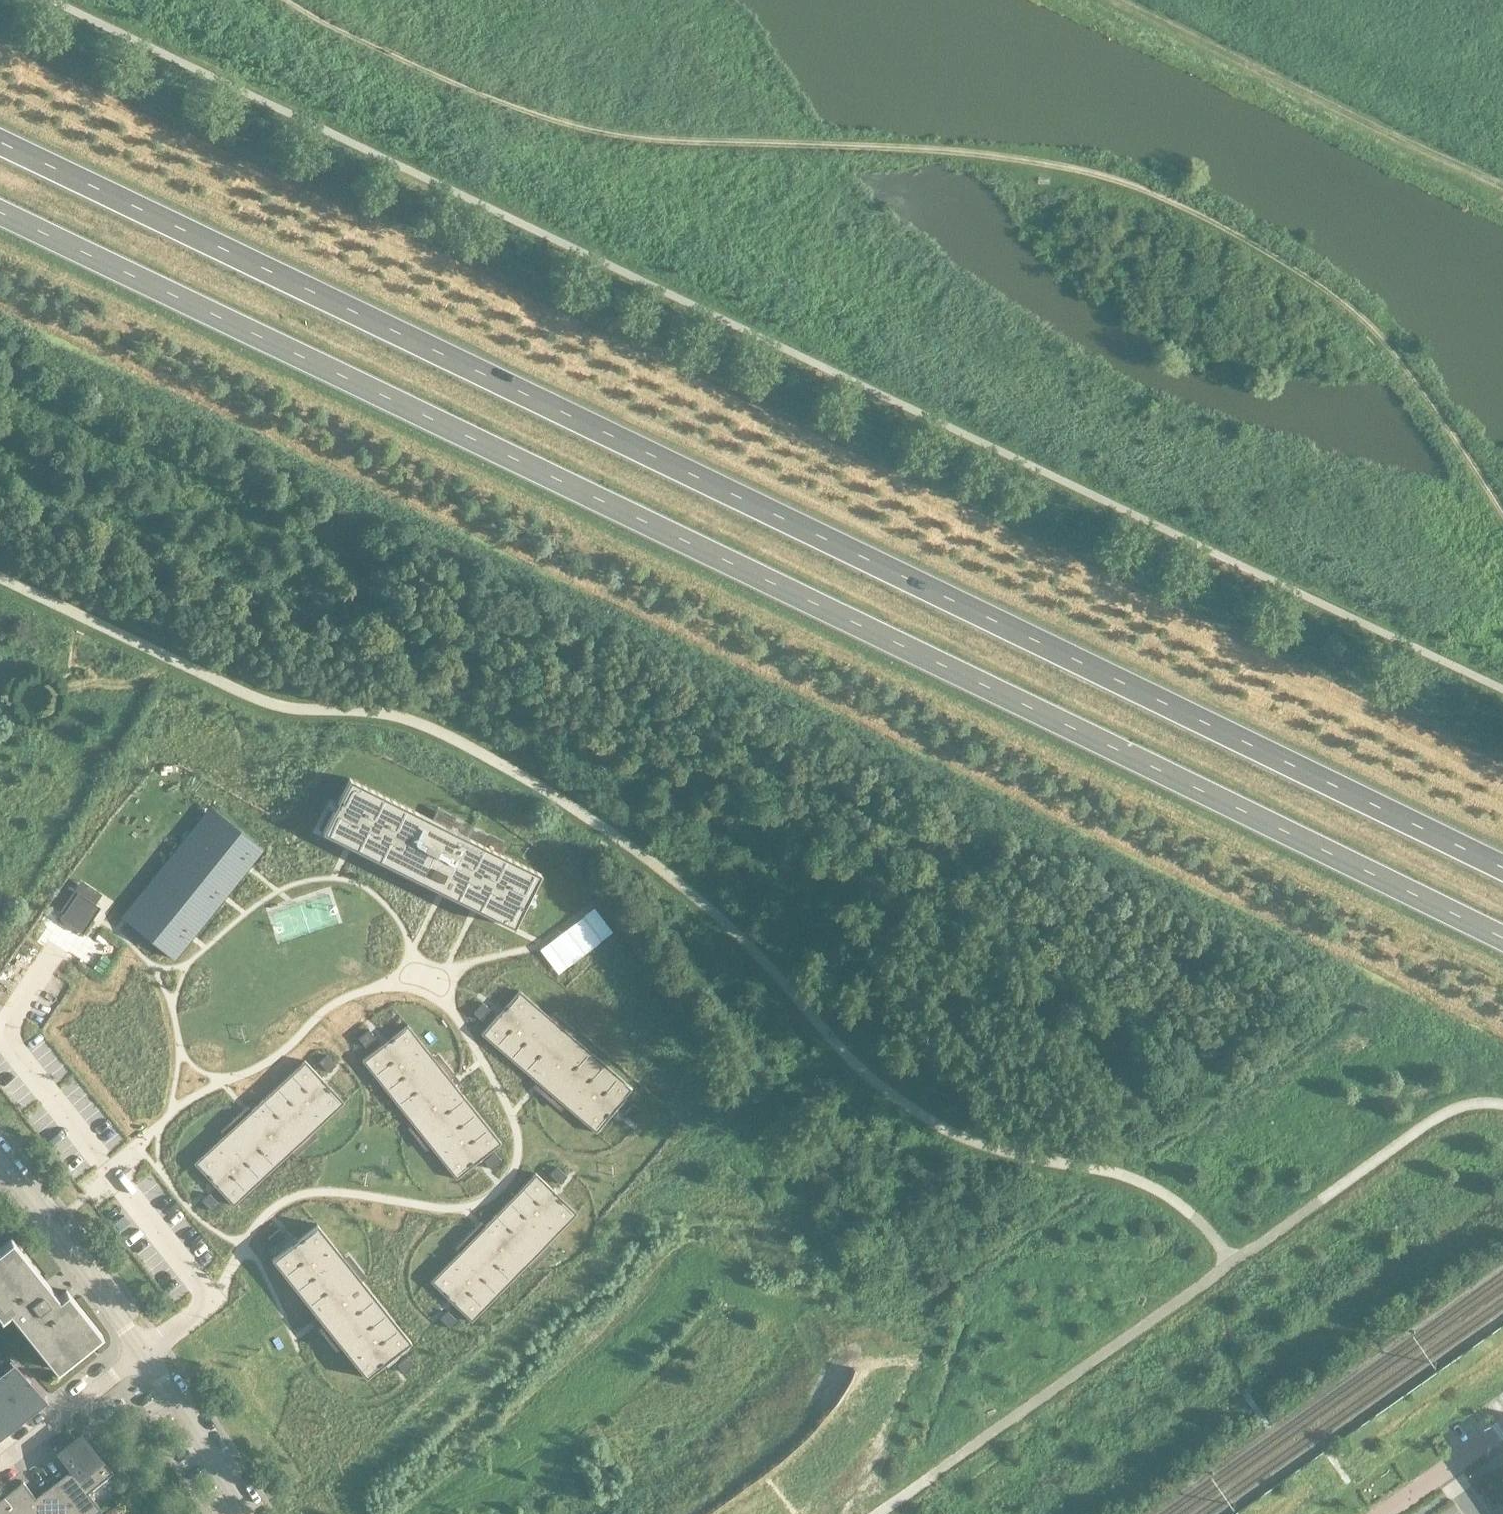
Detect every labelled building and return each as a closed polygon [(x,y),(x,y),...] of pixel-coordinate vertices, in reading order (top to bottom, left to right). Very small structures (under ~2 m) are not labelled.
[(349,777),(322,831),(514,926),(540,872),(349,777)] [(222,816),(134,926),(174,958),(263,848),(222,816)] [(78,892),(60,918),(83,933),(100,907),(78,892)] [(595,909),(548,944),(566,969),(613,933),(595,909)] [(519,990),(481,1033),(537,1081),(541,1076),(569,1100),(564,1105),(596,1132),(633,1088),(578,1041),(573,1046),(546,1022),(550,1017),(519,990)] [(483,1002),(473,1012),(481,1019),(491,1009),(483,1002)] [(407,1024),(362,1060),(408,1117),(413,1113),(436,1141),(430,1146),(456,1178),(501,1142),(456,1085),(450,1089),(428,1061),(433,1057),(407,1024)] [(369,1029),(358,1038),(365,1046),(376,1037),(369,1029)] [(327,1054),(319,1061),(328,1072),(336,1064),(327,1054)] [(225,1134),(194,1163),(233,1205),(287,1155),(282,1150),(309,1125),(314,1130),(344,1102),(305,1060),(251,1110),(256,1115),(229,1139),(225,1134)] [(633,1102),(624,1113),(632,1120),(641,1109),(633,1102)] [(495,1152),(484,1160),(490,1168),(501,1160),(495,1152)] [(557,1166),(550,1173),(560,1183),(567,1176),(557,1166)] [(459,1251),(430,1281),(472,1321),(523,1268),(518,1264),(543,1238),(548,1242),(577,1213),(536,1173),(485,1225),(490,1230),(464,1256),(459,1251)] [(210,1193),(202,1200),(212,1210),(219,1203),(210,1193)] [(317,1223),(272,1259),(317,1316),(323,1312),(345,1340),(340,1345),(366,1377),(411,1341),(365,1284),(360,1288),(337,1260),(343,1256),(317,1223)] [(279,1228),(268,1237),(274,1245),(285,1236),(279,1228)] [(0,1247),(0,1316),(1,1317),(14,1307),(26,1322),(21,1326),(56,1369),(101,1333),(67,1290),(58,1296),(11,1238),(0,1247)] [(447,1310),(440,1318),(450,1327),(457,1320),(447,1310)] [(408,1355),(397,1364),(404,1372),(415,1363),(408,1355)] [(15,1364),(0,1376),(0,1380),(25,1412),(45,1397),(15,1364)] [(0,1380),(0,1415),(8,1426),(25,1412),(0,1380)] [(0,1415),(0,1432),(8,1426),(0,1415)] [(70,1471),(55,1483),(79,1513),(96,1513),(102,1510),(88,1492),(114,1472),(81,1437),(61,1453),(73,1469),(70,1471)] [(5,1496),(19,1513),(79,1513),(55,1483),(36,1497),(24,1482),(5,1496)] [(5,1496),(0,1500),(0,1513),(19,1513),(5,1496)]
